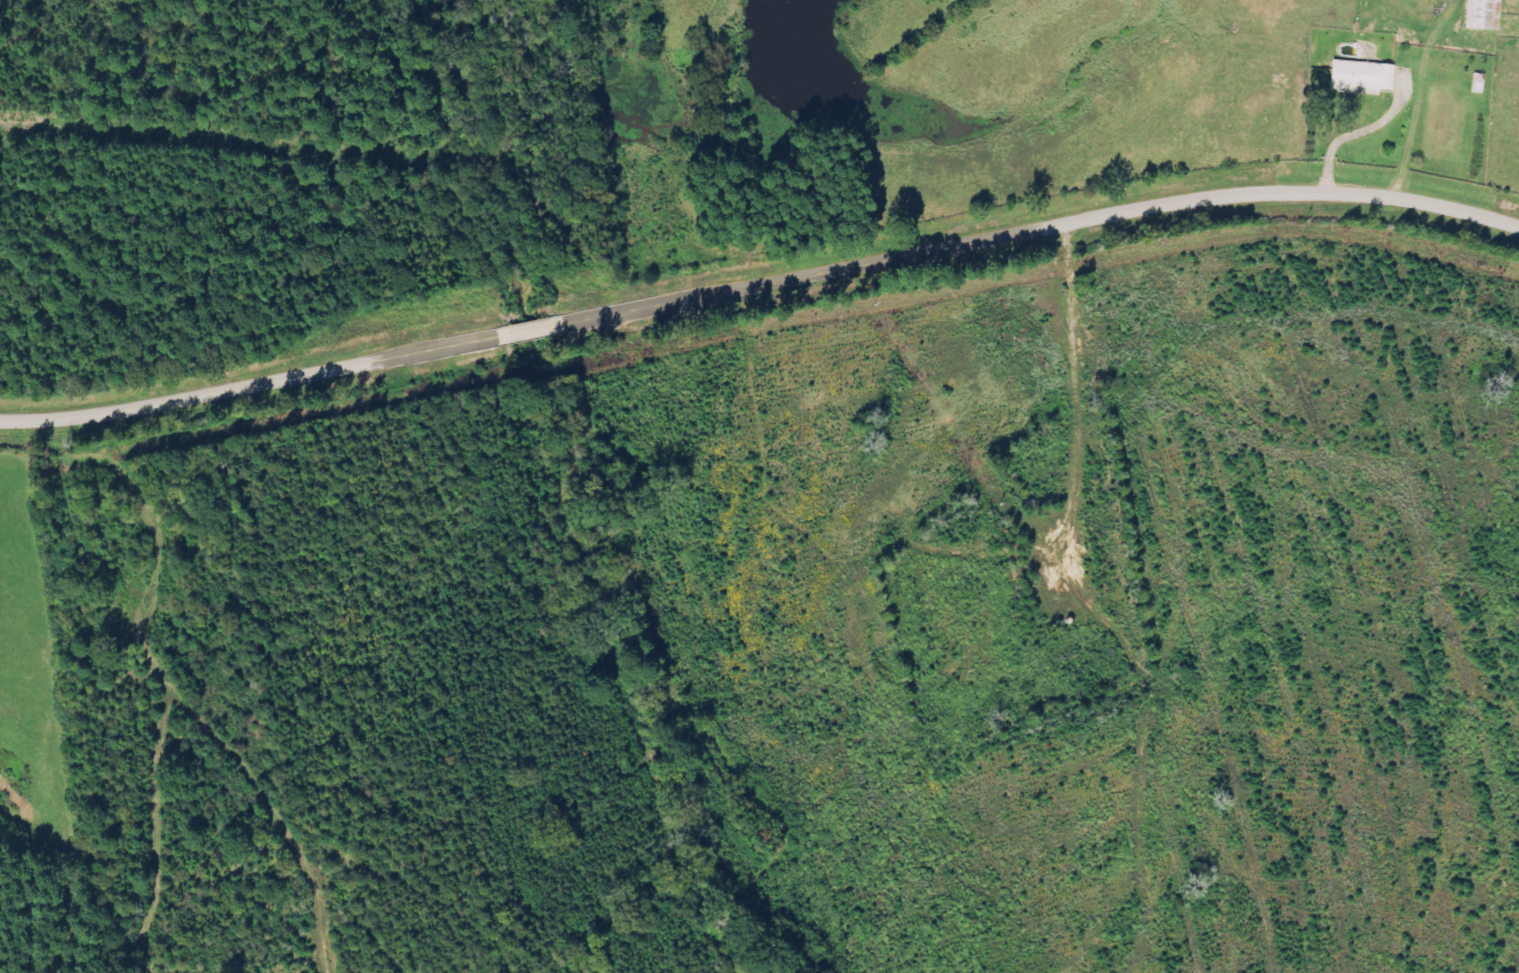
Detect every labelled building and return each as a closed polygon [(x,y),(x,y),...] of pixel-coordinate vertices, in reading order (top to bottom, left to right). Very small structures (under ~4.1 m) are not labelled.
[(1471,29),(1504,30),(1504,0),(1471,0),(1471,29)] [(1399,64),(1337,61),(1335,92),(1384,95),(1384,90),(1397,91),(1399,64)]
